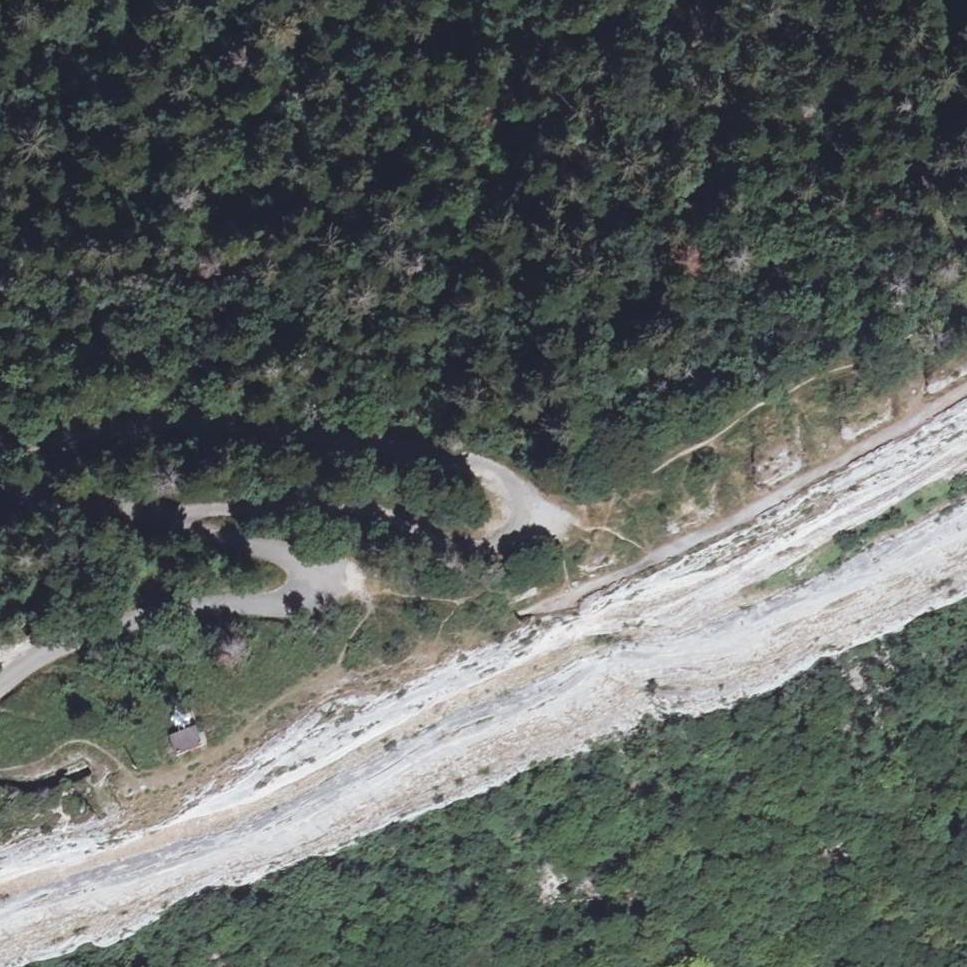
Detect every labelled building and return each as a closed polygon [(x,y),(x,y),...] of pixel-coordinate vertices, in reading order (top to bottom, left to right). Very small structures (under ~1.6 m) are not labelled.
[(195,726),(169,735),(175,753),(202,743),(195,726)]
